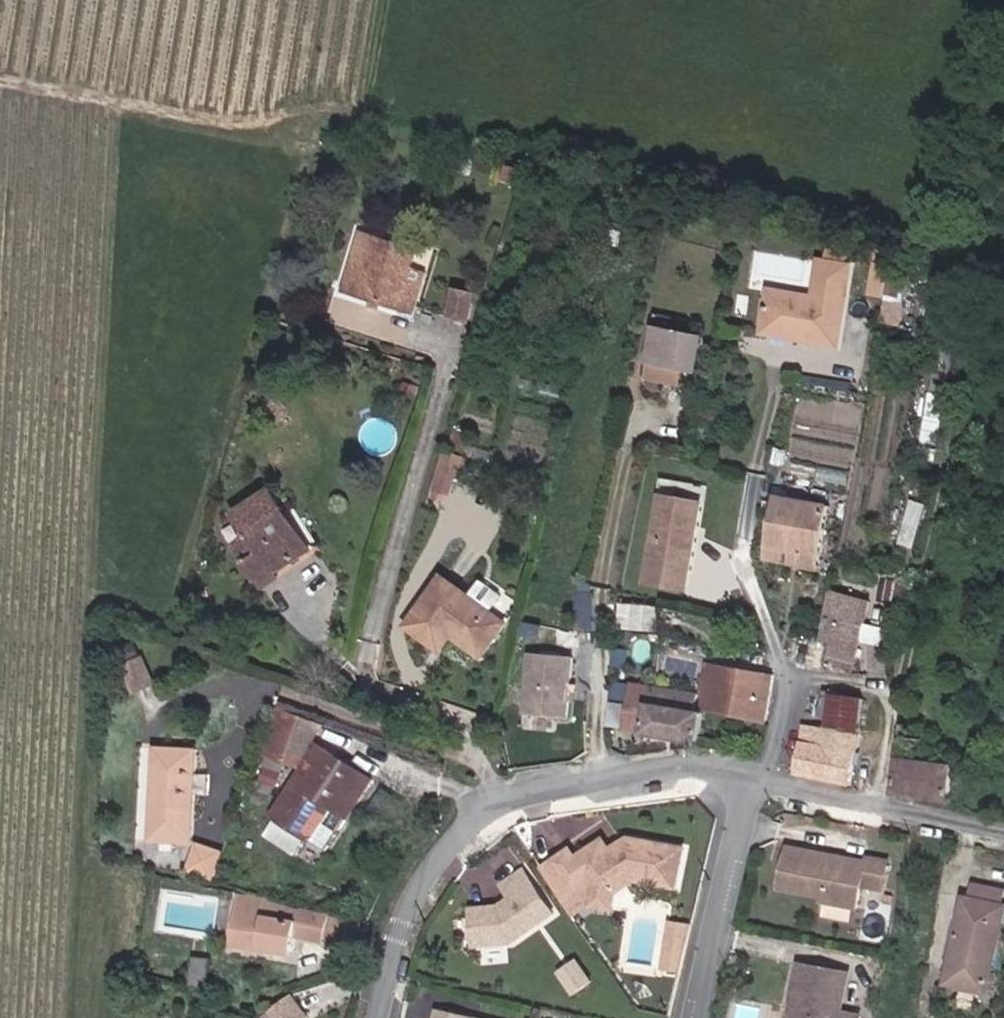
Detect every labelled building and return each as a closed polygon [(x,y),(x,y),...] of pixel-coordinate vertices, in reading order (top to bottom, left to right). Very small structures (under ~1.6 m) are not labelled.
[(526,184),(529,173),(510,168),(507,179),(526,184)] [(675,216),(677,204),(667,202),(664,214),(675,216)] [(689,220),(692,207),(677,204),(675,216),(689,220)] [(415,313),(428,273),(413,268),(418,251),(363,234),(345,290),(415,313)] [(847,266),(850,249),(829,246),(826,262),(847,266)] [(837,346),(851,267),(847,266),(826,262),(822,262),(816,299),(771,291),(765,326),(802,333),(801,339),(837,346)] [(902,324),(911,276),(892,272),(884,321),(902,324)] [(470,321),(476,294),(458,290),(451,317),(470,321)] [(802,333),(765,326),(764,332),(801,339),(802,333)] [(698,372),(705,337),(657,327),(650,362),(686,369),(698,372)] [(683,384),(686,369),(650,362),(647,377),(683,384)] [(461,478),(468,460),(448,453),(436,490),(446,493),(451,495),(456,476),(461,478)] [(444,501),(446,493),(436,490),(433,498),(444,501)] [(306,553),(280,514),(286,510),(274,491),(236,514),(249,535),(260,553),(245,562),(261,588),(277,578),(274,573),(306,553)] [(687,591),(703,503),(662,495),(646,583),(687,591)] [(819,571),(831,506),(776,496),(764,560),(798,567),(819,571)] [(311,550),(286,510),(280,514),(306,553),(311,550)] [(260,553),(249,535),(234,545),(245,562),(260,553)] [(482,657),(507,623),(492,612),(504,596),(483,581),(471,597),(444,577),(407,626),(437,648),(448,632),(453,636),(482,657)] [(852,675),(870,603),(831,592),(821,641),(832,644),(825,669),(852,675)] [(659,630),(662,609),(622,606),(621,627),(659,630)] [(629,644),(631,631),(618,630),(617,642),(629,644)] [(441,652),(453,636),(448,632),(437,648),(441,652)] [(155,685),(137,643),(118,651),(137,692),(155,685)] [(570,688),(574,657),(531,653),(525,714),(568,718),(569,700),(570,688)] [(766,724),(774,675),(707,663),(702,692),(704,693),(701,710),(766,724)] [(628,707),(611,704),(608,726),(625,728),(624,730),(644,733),(644,734),(699,743),(704,713),(696,712),(699,694),(632,683),(628,707)] [(569,700),(577,689),(570,688),(569,700)] [(865,698),(832,693),(827,728),(861,733),(865,698)] [(287,764),(304,716),(278,708),(262,755),(287,764)] [(300,768),(328,725),(304,716),(287,764),(300,768)] [(827,728),(805,725),(796,773),(852,785),(861,733),(827,728)] [(654,751),(653,744),(636,741),(626,747),(627,754),(646,752),(647,751),(648,752),(654,751)] [(310,781),(329,750),(320,745),(301,775),(310,781)] [(209,795),(210,775),(198,775),(199,750),(156,748),(151,842),(194,844),(197,794),(209,795)] [(351,818),(375,780),(329,750),(310,781),(301,775),(274,816),(329,851),(350,818),(351,818)] [(951,801),(956,765),(900,758),(896,794),(951,801)] [(278,789),(285,772),(267,766),(261,782),(278,789)] [(679,888),(686,849),(630,839),(622,843),(621,850),(614,854),(612,850),(605,840),(578,858),(572,850),(542,870),(563,900),(590,883),(594,889),(618,893),(638,881),(679,888)] [(216,880),(226,852),(199,843),(189,871),(216,880)] [(621,850),(622,843),(612,850),(614,854),(621,850)] [(884,891),(889,862),(866,858),(865,862),(790,848),(782,888),(825,897),(824,902),(858,909),(862,886),(884,891)] [(513,943),(555,914),(524,870),(502,886),(511,899),(500,907),(500,911),(495,912),(491,907),(472,909),(475,946),(513,943)] [(592,907),(594,889),(590,883),(563,900),(576,918),(592,907)] [(1003,918),(1003,906),(1003,904),(1003,890),(975,884),(972,900),(967,899),(956,951),(961,952),(955,984),(990,992),(1003,918)] [(616,910),(618,893),(594,889),(592,907),(616,910)] [(356,925),(356,923),(301,909),(272,899),(240,895),(232,945),(295,954),(298,936),(326,942),(327,937),(352,942),(354,932),(359,933),(361,926),(356,925)] [(686,955),(693,924),(670,921),(665,952),(686,955)] [(955,984),(961,952),(956,951),(950,983),(955,984)] [(682,973),(686,955),(665,952),(663,970),(682,973)] [(209,987),(212,960),(195,958),(192,985),(209,987)] [(593,982),(579,962),(562,973),(576,994),(593,982)] [(861,1016),(842,1012),(849,973),(800,964),(793,1001),(799,1002),(796,1016),(798,1017),(861,1017),(861,1016)] [(937,1014),(943,987),(937,986),(931,1013),(937,1014)] [(311,1017),(293,995),(265,1016),(268,1017),(310,1017),(311,1017)] [(796,1016),(799,1002),(793,1001),(790,1015),(796,1016)]
